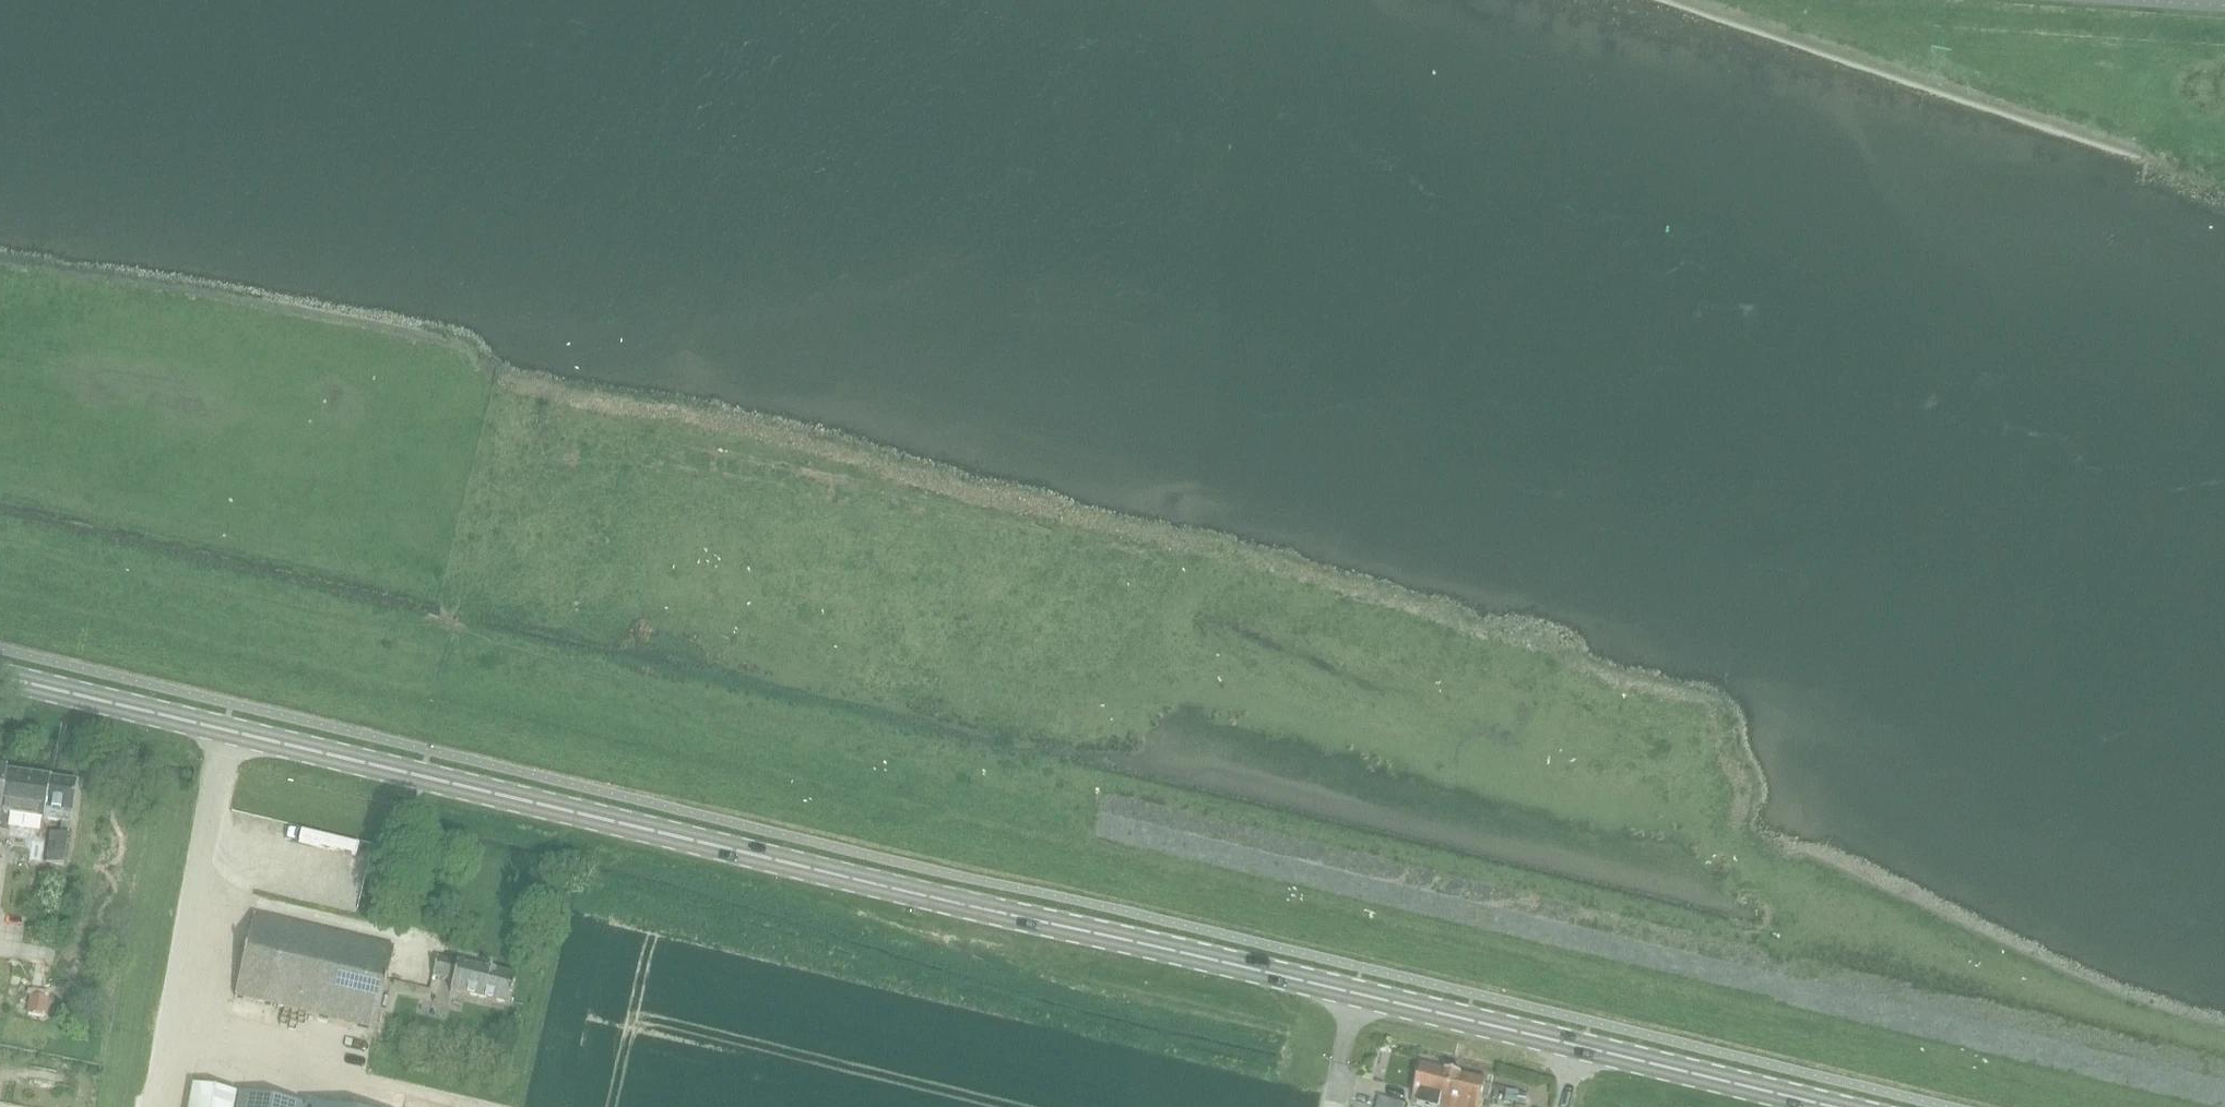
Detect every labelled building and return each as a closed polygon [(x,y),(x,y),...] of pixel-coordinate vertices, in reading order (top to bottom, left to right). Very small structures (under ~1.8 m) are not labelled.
[(7,773),(8,769),(0,768),(0,821),(7,773)] [(0,821),(0,833),(7,834),(9,818),(44,823),(44,821),(60,823),(59,835),(49,833),(44,865),(64,868),(77,784),(7,773),(0,821)] [(116,884),(114,894),(129,896),(131,886),(116,884)] [(255,916),(235,998),(375,1031),(394,949),(255,916)] [(450,993),(509,1007),(516,979),(436,959),(432,977),(453,982),(450,993)] [(29,998),(27,1016),(45,1019),(48,1001),(29,998)] [(1413,1106),(1447,1106),(1455,1075),(1422,1067),(1412,1106),(1413,1106)] [(1447,1106),(1480,1106),(1486,1082),(1455,1075),(1447,1106)] [(237,1095),(194,1087),(190,1106),(235,1106),(237,1095)] [(239,1106),(304,1106),(241,1095),(239,1106)] [(1406,1106),(1380,1099),(1378,1106),(1405,1106),(1406,1106)]
